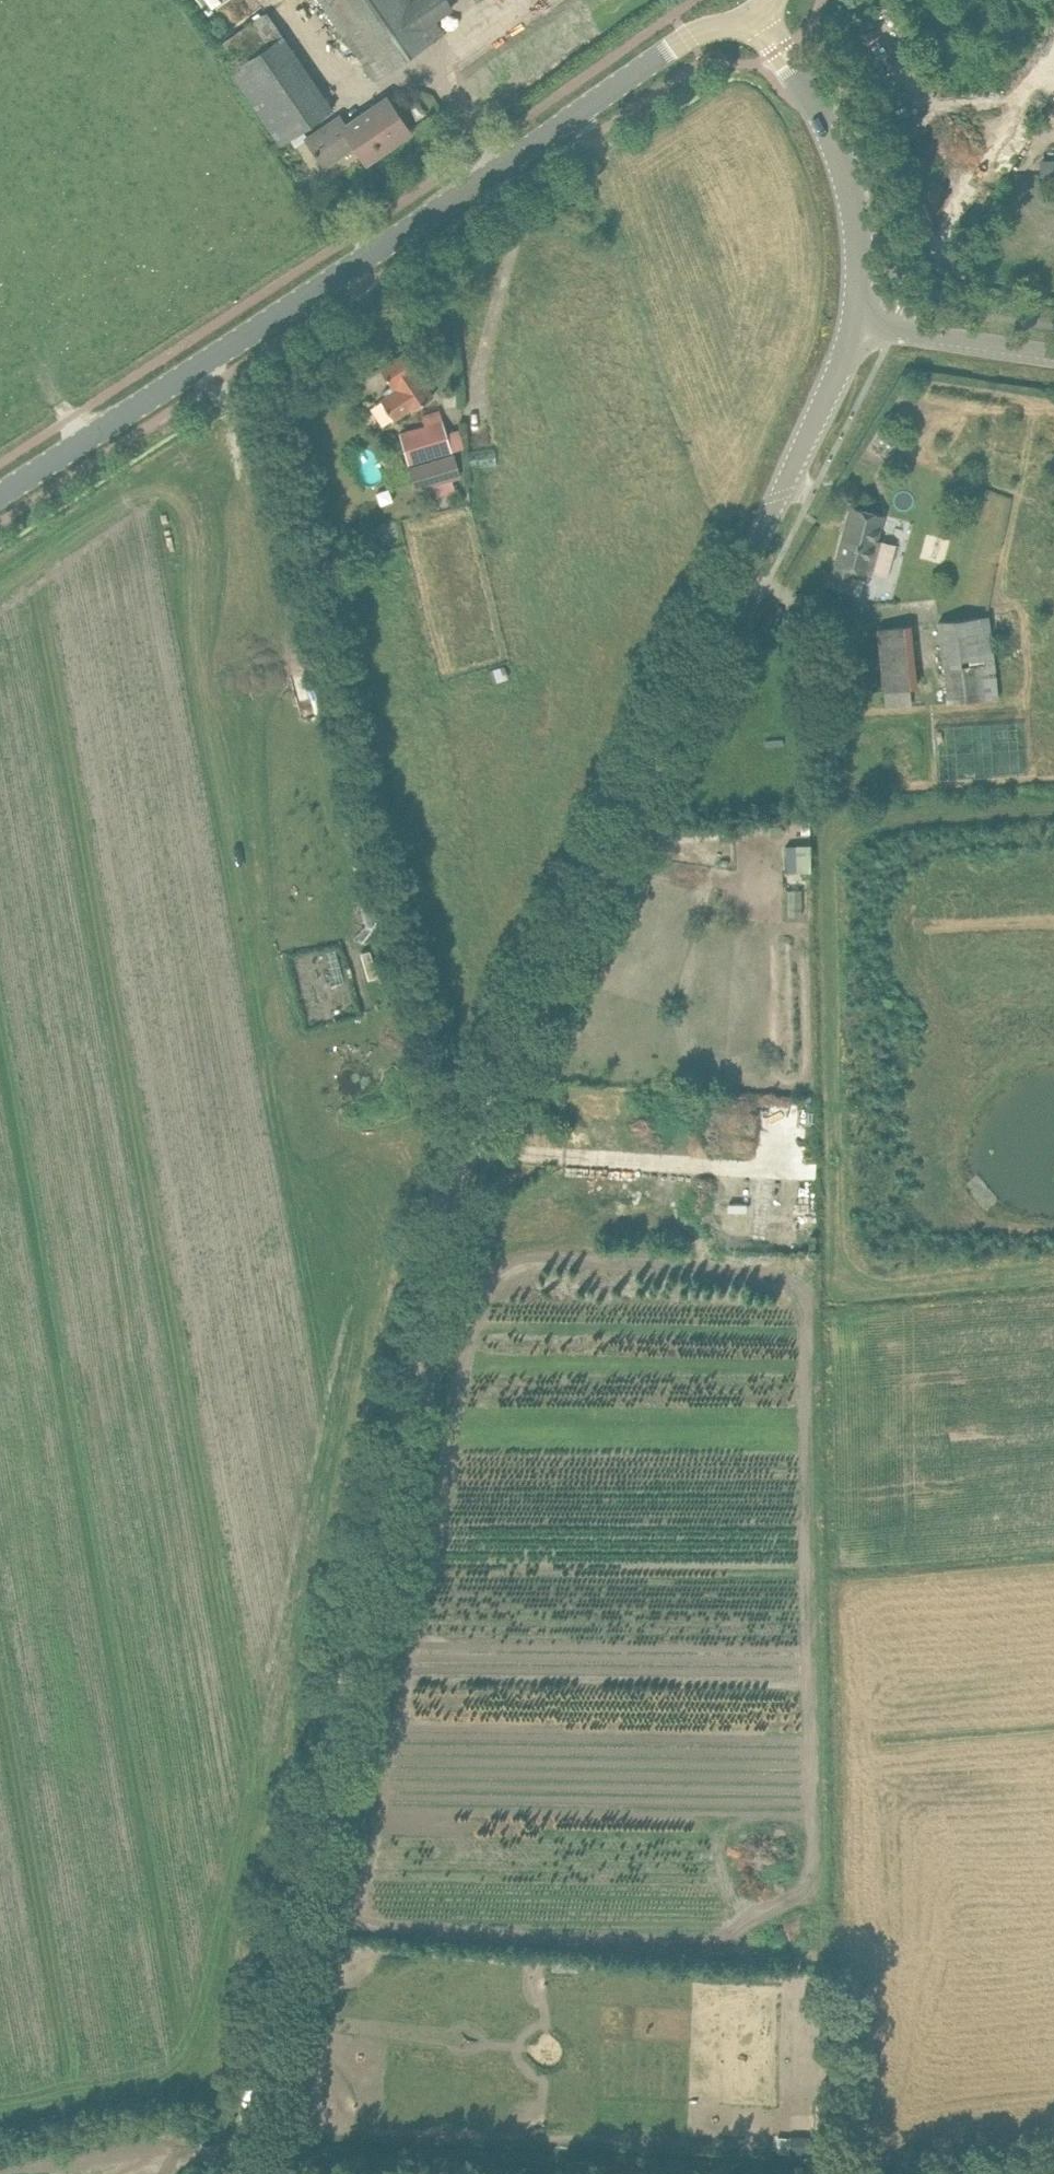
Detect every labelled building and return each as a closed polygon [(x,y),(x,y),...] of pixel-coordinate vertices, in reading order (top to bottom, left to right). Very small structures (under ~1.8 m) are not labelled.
[(213,10),(226,0),(205,0),(213,10)] [(374,80),(445,31),(437,20),(453,10),(447,0),(319,0),(374,80)] [(228,70),(281,145),(333,108),(265,12),(224,41),(239,62),(228,70)] [(369,111),(346,126),(343,128),(355,145),(366,161),(385,148),(383,145),(392,138),(395,142),(410,131),(387,98),(369,111)] [(346,126),(340,116),(306,139),(324,166),(355,145),(343,128),(346,126)] [(380,368),(392,386),(384,391),(387,395),(380,399),(394,420),(413,408),(414,410),(436,395),(419,369),(423,366),(411,347),(380,368)] [(440,409),(423,414),(426,425),(400,433),(409,464),(453,451),(465,447),(459,429),(448,433),(440,409)] [(495,449),(469,452),(471,467),(497,464),(495,449)] [(462,477),(455,453),(409,467),(417,491),(462,477)] [(830,585),(848,590),(853,568),(870,573),(879,540),(876,539),(883,514),(851,506),(830,585)] [(999,697),(990,615),(939,621),(948,703),(999,697)] [(883,706),(918,705),(915,624),(880,625),(883,706)] [(790,843),(790,871),(813,871),(813,843),(790,843)] [(802,914),(802,889),(787,889),(788,915),(802,914)] [(367,908),(359,911),(364,929),(372,927),(370,920),(378,918),(374,906),(367,908)]
